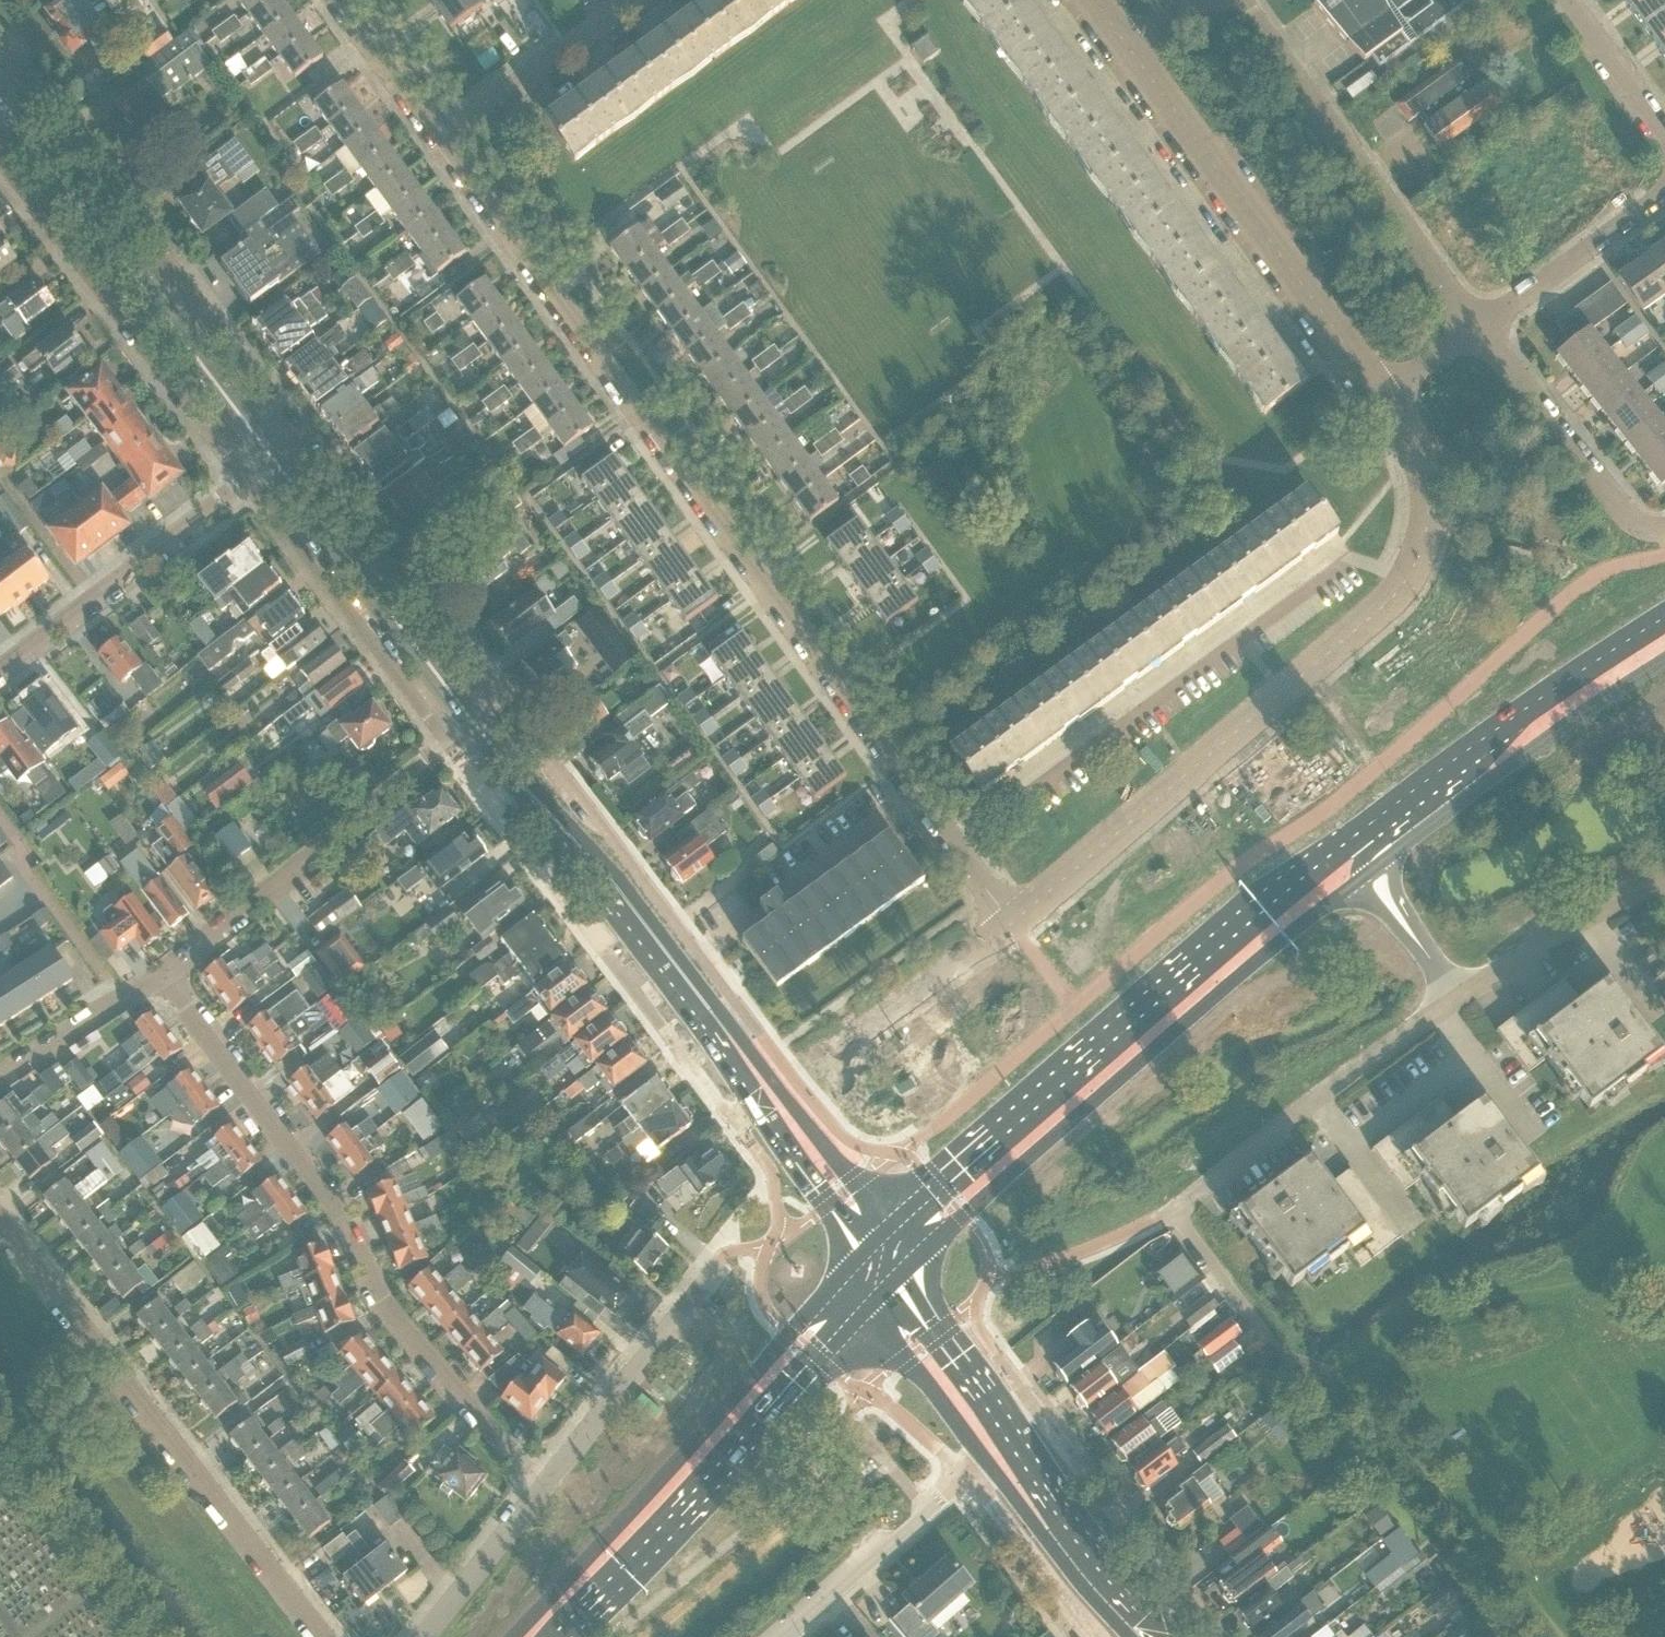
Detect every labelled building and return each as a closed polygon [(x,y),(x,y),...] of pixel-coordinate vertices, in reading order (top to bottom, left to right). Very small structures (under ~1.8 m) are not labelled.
[(60,37),(72,54),(88,41),(95,49),(97,50),(110,39),(110,37),(105,30),(106,29),(85,1),(87,0),(61,0),(46,11),(47,13),(43,16),(55,30),(59,27),(64,34),(60,37)] [(249,14),(268,0),(239,0),(249,14)] [(281,0),(268,0),(249,14),(264,35),(291,15),(281,0)] [(434,9),(447,0),(427,0),(434,9)] [(434,9),(449,31),(484,6),(479,0),(447,0),(434,9)] [(750,33),(726,0),(709,0),(661,35),(691,76),(750,33)] [(750,33),(795,0),(726,0),(750,33)] [(1006,62),(1047,32),(1023,0),(968,0),(963,3),(1006,62)] [(1312,2),(1364,58),(1370,54),(1379,66),(1470,0),(1427,0),(1431,5),(1406,24),(1396,12),(1412,0),(1315,0),(1312,2)] [(1664,11),(1664,0),(1638,0),(1628,7),(1643,27),(1664,11)] [(535,11),(526,18),(540,39),(550,32),(535,11)] [(1664,42),(1664,11),(1643,27),(1658,47),(1664,42)] [(307,36),(291,15),(264,35),(279,56),(307,36)] [(242,27),(234,16),(212,32),(220,43),(242,27)] [(128,121),(127,122),(129,125),(128,130),(133,137),(137,136),(139,139),(154,128),(155,130),(156,128),(160,134),(175,123),(170,117),(172,116),(160,99),(171,91),(173,93),(210,65),(198,50),(203,46),(190,29),(136,70),(146,84),(117,106),(128,121)] [(1049,121),(1090,91),(1047,32),(1006,62),(1049,121)] [(170,44),(162,33),(141,49),(149,60),(170,44)] [(633,118),(691,76),(661,35),(603,77),(633,118)] [(914,46),(924,61),(939,51),(928,35),(914,46)] [(323,58),(307,36),(279,56),(295,77),(323,58)] [(238,54),(224,64),(231,74),(245,64),(238,54)] [(273,69),(265,58),(243,74),(251,85),(273,69)] [(1469,79),(1456,61),(1395,104),(1408,122),(1418,114),(1425,124),(1422,125),(1438,148),(1503,102),(1487,79),(1473,89),(1467,80),(1469,79)] [(574,161),(633,118),(603,77),(544,120),(574,161)] [(314,104),(330,126),(358,106),(342,84),(314,104)] [(1049,121),(1091,179),(1132,149),(1090,91),(1049,121)] [(373,127),(358,106),(330,126),(345,147),(373,127)] [(302,154),(324,138),(315,127),(294,143),(302,154)] [(388,148),(373,127),(345,147),(360,168),(388,148)] [(196,230),(200,230),(202,233),(229,213),(211,189),(226,178),(228,181),(252,163),(234,139),(196,168),(203,177),(176,198),(192,219),(192,223),(196,230)] [(403,169),(388,148),(360,168),(376,189),(403,169)] [(1134,238),(1175,208),(1132,149),(1091,179),(1134,238)] [(419,189),(403,169),(376,189),(391,210),(419,189)] [(354,180),(346,170),(325,185),(332,196),(354,180)] [(666,211),(687,196),(677,181),(656,196),(666,211)] [(434,210),(419,189),(391,210),(406,231),(434,210)] [(248,245),(221,265),(250,305),(321,254),(294,216),(298,213),(290,202),(244,235),(242,237),(248,245)] [(244,206),(226,218),(239,235),(256,223),(244,206)] [(1134,238),(1177,296),(1218,267),(1175,208),(1134,238)] [(449,231),(434,210),(406,231),(422,252),(449,231)] [(355,227),(363,238),(384,223),(377,212),(355,227)] [(682,219),(660,235),(668,247),(691,230),(682,219)] [(715,219),(701,229),(709,240),(723,230),(715,219)] [(610,248),(626,269),(653,249),(637,228),(610,248)] [(422,252),(437,273),(465,253),(449,231),(422,252)] [(11,277),(4,269),(16,260),(14,258),(16,256),(9,246),(7,248),(0,239),(0,285),(11,277)] [(1641,261),(1664,294),(1664,247),(1663,245),(1641,261)] [(653,249),(626,269),(641,290),(668,270),(653,249)] [(739,253),(726,263),(734,274),(748,264),(739,253)] [(415,265),(407,254),(385,269),(394,281),(415,265)] [(641,290),(656,311),(684,291),(694,284),(698,289),(721,272),(713,261),(692,276),(689,272),(676,281),(668,270),(641,290)] [(1641,261),(1618,277),(1643,312),(1664,295),(1664,294),(1641,261)] [(343,288),(355,279),(346,267),(334,276),(343,288)] [(1220,355),(1261,325),(1218,267),(1177,296),(1220,355)] [(355,279),(343,288),(359,309),(371,300),(355,279)] [(456,300),(472,322),(500,301),(484,279),(456,300)] [(760,281),(749,289),(757,300),(768,292),(760,281)] [(34,284),(18,296),(17,295),(0,308),(0,317),(5,323),(3,325),(15,341),(32,328),(28,323),(53,304),(36,282),(34,284)] [(1616,312),(1627,304),(1611,283),(1600,291),(1616,312)] [(427,285),(416,292),(422,301),(433,293),(427,285)] [(684,291),(656,311),(672,332),(699,312),(684,291)] [(1606,321),(1616,312),(1600,291),(1589,299),(1606,321)] [(284,297),(252,322),(267,342),(318,304),(310,292),(291,306),(284,297)] [(1589,299),(1578,307),(1595,329),(1606,321),(1589,299)] [(371,300),(359,309),(375,330),(387,321),(371,300)] [(515,322),(500,301),(472,322),(487,343),(515,322)] [(687,353),(714,333),(726,325),(729,331),(752,315),(743,303),(722,318),(719,315),(707,323),(699,312),(672,332),(687,353)] [(319,305),(318,304),(267,342),(282,363),(315,338),(309,330),(327,316),(319,305)] [(1567,315),(1582,335),(1591,328),(1593,330),(1595,329),(1578,307),(1567,315)] [(439,324),(443,321),(437,313),(424,323),(432,334),(441,328),(439,324)] [(1556,323),(1571,344),(1582,335),(1567,315),(1556,323)] [(1615,333),(1620,340),(1642,325),(1636,317),(1615,333)] [(531,343),(515,322),(487,343),(502,364),(531,343)] [(316,341),(284,366),(300,386),(332,361),(326,353),(354,331),(348,323),(338,327),(317,342),(316,341)] [(1220,355),(1263,414),(1304,384),(1261,325),(1220,355)] [(1642,325),(1620,340),(1628,350),(1649,334),(1642,325)] [(88,349),(71,327),(38,351),(38,350),(23,361),(32,373),(47,362),(55,374),(88,349)] [(1571,344),(1557,355),(1574,377),(1608,350),(1593,330),(1591,328),(1582,335),(1571,344)] [(398,332),(386,342),(392,350),(404,341),(398,332)] [(687,353),(702,374),(730,354),(714,333),(687,353)] [(546,364),(531,343),(502,364),(518,384),(546,364)] [(460,372),(482,355),(473,344),(452,360),(460,372)] [(774,345),(751,361),(760,373),(783,357),(774,345)] [(338,369),(332,361),(300,386),(315,406),(348,381),(347,379),(371,361),(363,350),(338,369)] [(1608,350),(1574,377),(1591,398),(1625,372),(1608,350)] [(702,374),(717,395),(745,375),(730,354),(702,374)] [(22,378),(7,359),(0,364),(0,395),(22,378)] [(561,385),(546,364),(518,384),(533,405),(561,385)] [(1654,384),(1664,376),(1664,364),(1648,377),(1654,384)] [(350,385),(317,409),(332,429),(365,404),(358,395),(381,378),(373,368),(350,385)] [(71,392),(89,416),(119,394),(101,370),(71,392)] [(1591,398),(1608,420),(1642,394),(1625,372),(1591,398)] [(745,375),(717,395),(733,416),(760,396),(745,375)] [(1661,394),(1664,390),(1664,376),(1654,384),(1661,394)] [(576,406),(561,385),(533,405),(548,426),(576,406)] [(512,398),(504,387),(482,402),(490,413),(512,398)] [(805,387),(782,403),(791,415),(813,399),(805,387)] [(120,395),(119,394),(89,416),(107,440),(119,431),(118,429),(136,416),(128,405),(128,402),(124,396),(120,395)] [(1608,420),(1621,437),(1625,442),(1659,415),(1642,394),(1608,420)] [(365,404),(332,429),(347,449),(380,424),(379,423),(399,408),(390,396),(370,411),(365,404)] [(733,416),(748,437),(776,417),(760,396),(733,416)] [(576,406),(548,426),(564,448),(579,437),(592,427),(576,406)] [(382,427),(349,452),(365,472),(405,442),(405,441),(435,419),(426,407),(388,436),(382,427)] [(1643,464),(1664,446),(1664,424),(1659,415),(1625,442),(1643,464)] [(67,416),(49,429),(59,441),(76,429),(67,416)] [(147,426),(144,426),(136,416),(118,429),(119,431),(107,440),(101,444),(93,450),(93,451),(76,463),(82,473),(111,451),(109,448),(111,446),(123,461),(154,439),(151,436),(152,433),(147,426)] [(748,437),(750,440),(763,458),(791,438),(776,417),(748,437)] [(457,421),(437,435),(446,447),(465,432),(457,421)] [(543,439),(534,428),(512,444),(521,456),(543,439)] [(866,428),(854,437),(861,447),(873,438),(866,428)] [(835,429),(812,446),(821,457),(844,440),(835,429)] [(0,436),(0,460),(3,465),(17,468),(21,453),(6,432),(0,436)] [(477,448),(465,432),(446,447),(457,462),(477,448)] [(405,442),(365,472),(380,492),(412,468),(406,459),(424,445),(416,434),(405,442)] [(564,448),(552,456),(560,467),(587,447),(579,437),(564,448)] [(763,458),(779,479),(806,459),(791,438),(763,458)] [(164,452),(154,439),(123,461),(135,478),(109,497),(121,514),(147,495),(149,497),(180,475),(171,462),(173,460),(165,451),(164,452)] [(68,453),(76,463),(93,451),(93,450),(85,440),(68,453)] [(1643,464),(1660,486),(1664,482),(1664,446),(1643,464)] [(596,501),(628,477),(613,456),(581,480),(596,501)] [(806,459),(779,479),(794,500),(821,480),(806,459)] [(425,476),(394,500),(410,521),(440,497),(434,489),(453,475),(444,463),(426,477),(425,476)] [(849,476),(857,487),(871,478),(862,466),(849,476)] [(500,477),(479,493),(500,521),(521,505),(500,477)] [(611,521),(643,497),(628,477),(596,501),(611,521)] [(65,479),(49,492),(56,501),(72,488),(65,479)] [(794,500),(810,522),(837,502),(821,480),(794,500)] [(128,525),(121,514),(109,497),(103,489),(50,528),(76,565),(128,525)] [(49,492),(31,505),(38,515),(56,501),(49,492)] [(447,506),(440,497),(410,521),(426,542),(455,519),(474,504),(465,492),(447,506)] [(1306,492),(1247,535),(1276,575),(1336,532),(1306,492)] [(5,493),(0,496),(0,508),(18,532),(29,524),(5,493)] [(611,521),(625,541),(658,518),(643,497),(611,521)] [(897,509),(886,517),(892,526),(904,518),(897,509)] [(560,513),(549,521),(556,530),(567,522),(560,513)] [(672,538),(658,518),(625,541),(640,561),(672,538)] [(904,518),(892,526),(899,535),(910,527),(904,518)] [(858,519),(825,543),(841,564),(873,540),(858,519)] [(511,524),(501,532),(514,549),(519,556),(530,548),(511,524)] [(472,592),(478,592),(507,570),(499,560),(514,549),(501,532),(499,530),(485,541),(486,542),(473,552),(477,557),(463,568),(468,575),(466,577),(466,584),(472,592)] [(575,533),(564,542),(570,551),(582,542),(575,533)] [(1247,535),(1188,578),(1217,618),(1276,575),(1247,535)] [(640,561),(655,582),(687,558),(672,538),(640,561)] [(855,584),(888,560),(873,540),(841,564),(855,584)] [(248,543),(247,541),(197,580),(215,603),(217,602),(265,564),(259,556),(260,551),(253,543),(248,543)] [(582,542),(570,551),(577,560),(588,551),(582,542)] [(0,552),(0,566),(24,598),(49,579),(25,548),(11,558),(4,549),(0,552)] [(926,549),(915,557),(922,566),(933,558),(926,549)] [(687,558),(655,582),(670,602),(702,578),(687,558)] [(933,558),(922,566),(929,575),(940,567),(933,558)] [(870,604),(902,580),(888,560),(855,584),(870,604)] [(265,564),(217,602),(223,610),(234,602),(244,615),(282,585),(281,584),(282,579),(275,571),(271,571),(265,564)] [(0,566),(0,616),(24,598),(0,566)] [(604,574),(593,582),(600,591),(611,583),(604,574)] [(702,578),(670,602),(685,623),(717,599),(702,578)] [(1188,578),(1128,621),(1158,662),(1217,618),(1188,578)] [(918,602),(902,580),(870,604),(885,625),(918,602)] [(611,583),(600,591),(607,600),(618,592),(611,583)] [(573,598),(554,612),(536,588),(490,623),(509,648),(547,620),(554,630),(582,609),(573,598)] [(218,641),(208,649),(206,650),(199,655),(209,669),(231,652),(234,642),(240,637),(247,638),(255,632),(265,645),(304,616),(303,614),(304,610),(298,602),(292,601),(287,594),(249,622),(247,619),(218,641)] [(616,671),(637,655),(597,603),(576,619),(616,671)] [(634,614),(623,622),(629,631),(640,623),(634,614)] [(188,626),(206,650),(208,649),(218,641),(200,617),(188,626)] [(159,639),(142,618),(129,628),(145,649),(159,639)] [(1128,621),(1069,665),(1098,705),(1158,662),(1128,621)] [(270,649),(261,656),(269,666),(265,670),(273,680),(286,669),(287,671),(324,641),(322,638),(322,634),(318,629),(315,628),(312,625),(309,627),(305,622),(270,649)] [(640,623),(629,631),(636,640),(647,632),(640,623)] [(725,678),(757,654),(742,633),(710,657),(725,678)] [(101,651),(98,654),(121,683),(130,676),(145,696),(162,683),(147,663),(142,666),(120,637),(110,645),(107,644),(101,648),(101,651)] [(522,665),(543,693),(576,668),(554,640),(522,665)] [(346,665),(331,646),(300,670),(309,681),(300,689),(305,696),(346,665)] [(725,678),(740,698),(772,675),(757,654),(725,678)] [(257,672),(247,659),(233,671),(242,683),(257,672)] [(1069,665),(1009,708),(1039,748),(1098,705),(1069,665)] [(348,667),(284,717),(290,726),(313,709),(320,718),(331,710),(362,686),(348,667)] [(740,698),(754,718),(787,695),(772,675),(740,698)] [(609,744),(588,759),(595,768),(593,773),(598,780),(603,779),(606,782),(619,773),(628,785),(650,768),(641,756),(630,741),(652,724),(649,719),(672,702),(659,684),(613,718),(619,726),(603,737),(609,744)] [(689,690),(678,698),(685,707),(696,699),(689,690)] [(55,702),(46,691),(11,717),(22,731),(25,728),(43,751),(73,728),(54,703),(55,702)] [(296,691),(287,698),(292,705),(301,698),(296,691)] [(574,732),(578,738),(606,717),(604,714),(618,703),(610,692),(596,703),(593,698),(565,719),(568,723),(566,728),(570,733),(574,732)] [(802,715),(787,695),(754,718),(769,739),(802,715)] [(374,740),(390,728),(389,726),(389,722),(384,715),(379,714),(372,705),(353,719),(351,716),(340,725),(337,721),(326,729),(327,730),(317,738),(328,752),(348,737),(360,751),(361,750),(366,750),(373,745),(374,740)] [(1039,748),(1009,708),(950,751),(980,792),(1039,748)] [(704,710),(693,719),(699,728),(711,719),(704,710)] [(769,739),(784,759),(816,735),(802,715),(769,739)] [(711,719),(699,728),(706,737),(717,729),(711,719)] [(7,720),(0,726),(0,774),(8,768),(19,782),(27,776),(49,805),(64,793),(42,765),(45,762),(29,741),(25,744),(7,720)] [(122,720),(107,732),(116,743),(130,731),(122,720)] [(101,731),(88,742),(106,766),(120,755),(101,731)] [(799,779),(831,755),(816,735),(784,759),(799,779)] [(733,751),(722,759),(729,768),(740,760),(733,751)] [(831,755),(799,779),(814,800),(846,776),(831,755)] [(740,760),(729,768),(736,777),(747,769),(740,760)] [(121,763),(100,780),(109,791),(130,774),(121,763)] [(216,808),(252,780),(240,765),(204,792),(216,808)] [(692,773),(632,819),(637,825),(636,830),(642,838),(647,838),(650,841),(696,806),(687,795),(701,784),(692,773)] [(722,778),(715,784),(724,795),(731,790),(722,778)] [(166,783),(154,793),(165,807),(177,798),(166,783)] [(433,793),(422,801),(418,796),(393,816),(393,817),(375,830),(386,845),(404,831),(416,846),(440,827),(441,829),(453,820),(451,817),(458,811),(442,791),(435,796),(433,793)] [(763,791),(752,799),(758,808),(769,800),(763,791)] [(734,793),(725,800),(734,811),(743,804),(734,793)] [(179,798),(165,809),(172,818),(186,807),(179,798)] [(769,800),(758,808),(765,817),(776,809),(769,800)] [(675,835),(683,846),(664,860),(671,868),(670,873),(675,880),(680,880),(682,884),(714,860),(704,848),(726,831),(717,820),(724,815),(716,804),(675,835)] [(30,810),(16,821),(24,832),(39,821),(30,810)] [(182,852),(192,845),(172,818),(159,827),(166,835),(180,854),(182,852)] [(212,839),(229,863),(251,848),(234,823),(212,839)] [(415,868),(397,882),(406,893),(424,879),(427,877),(438,891),(447,883),(485,854),(484,853),(486,847),(481,842),(475,841),(473,838),(469,842),(462,833),(436,852),(437,853),(416,869),(415,868)] [(924,881),(889,833),(787,908),(775,892),(759,903),(771,919),(742,941),(776,988),(924,881)] [(198,907),(215,894),(186,857),(182,852),(180,854),(166,835),(151,847),(198,907)] [(772,843),(747,862),(755,873),(780,854),(772,843)] [(119,861),(170,928),(188,915),(136,848),(119,861)] [(110,877),(120,869),(110,856),(100,864),(110,877)] [(2,886),(13,877),(0,860),(0,884),(2,886)] [(510,890),(505,883),(488,895),(486,892),(462,911),(464,914),(464,915),(483,940),(501,927),(498,923),(525,903),(524,901),(524,896),(520,891),(515,891),(513,888),(510,890)] [(361,908),(348,889),(308,919),(322,937),(361,908)] [(144,947),(161,935),(132,896),(116,908),(115,906),(111,906),(104,911),(104,920),(109,927),(101,932),(116,952),(137,937),(144,947)] [(33,917),(40,928),(51,921),(43,910),(33,917)] [(438,939),(457,926),(446,910),(427,923),(438,939)] [(487,964),(482,966),(469,976),(479,989),(498,976),(549,937),(543,929),(544,924),(539,918),(534,917),(533,915),(501,940),(510,953),(494,965),(487,964)] [(1,953),(12,946),(4,935),(0,938),(0,952),(1,953)] [(501,951),(490,936),(473,950),(484,965),(501,951)] [(525,971),(534,984),(566,959),(564,958),(565,953),(560,946),(555,946),(549,937),(498,976),(505,985),(514,978),(515,978),(525,971)] [(339,938),(318,954),(340,983),(361,967),(339,938)] [(225,968),(220,961),(203,975),(217,994),(273,951),(266,942),(240,962),(237,958),(225,968)] [(31,949),(20,955),(27,965),(47,997),(72,981),(52,949),(37,959),(31,949)] [(279,960),(273,951),(217,994),(230,1011),(248,998),(243,991),(265,974),(270,981),(283,972),(276,963),(279,960)] [(16,973),(2,982),(22,1013),(47,997),(27,965),(20,955),(9,962),(16,973)] [(577,973),(570,965),(505,1014),(513,1025),(537,1006),(546,1018),(587,987),(585,984),(587,979),(582,973),(577,973)] [(1567,977),(1495,1031),(1496,1033),(1498,1031),(1529,1072),(1546,1059),(1561,1079),(1564,1076),(1589,1109),(1622,1084),(1625,1088),(1646,1072),(1643,1068),(1663,1053),(1607,980),(1581,1000),(1566,980),(1568,978),(1567,977)] [(22,1013),(2,982),(0,983),(0,1027),(22,1013)] [(317,1004),(316,1004),(317,1005),(323,1014),(327,1019),(328,1020),(336,1031),(358,1014),(338,988),(319,1002),(317,1004)] [(298,989),(247,1027),(261,1046),(312,1007),(298,989)] [(519,1043),(515,1046),(523,1056),(560,1037),(565,1044),(606,1013),(604,1009),(605,1005),(601,999),(595,999),(589,990),(519,1043)] [(312,1007),(261,1046),(276,1064),(294,1051),(289,1044),(311,1028),(313,1031),(327,1021),(328,1020),(327,1019),(323,1014),(317,1005),(316,1004),(312,1007)] [(129,1041),(122,1047),(131,1058),(139,1052),(168,1030),(154,1012),(136,1025),(141,1031),(129,1041)] [(609,1016),(558,1055),(565,1065),(576,1058),(584,1069),(626,1039),(624,1036),(625,1031),(620,1024),(615,1024),(609,1016)] [(340,1032),(357,1054),(375,1040),(358,1018),(340,1032)] [(392,1020),(380,1028),(390,1044),(402,1036),(392,1020)] [(100,1082),(93,1087),(103,1099),(108,1096),(117,1108),(131,1098),(119,1082),(134,1071),(136,1074),(160,1056),(164,1062),(182,1049),(168,1030),(139,1052),(131,1058),(129,1059),(100,1082)] [(448,1051),(433,1032),(398,1059),(413,1078),(448,1051)] [(85,1039),(77,1044),(82,1052),(90,1047),(85,1039)] [(580,1080),(588,1091),(600,1082),(609,1093),(646,1065),(644,1062),(647,1057),(642,1051),(636,1052),(630,1043),(580,1080)] [(327,1052),(306,1068),(289,1082),(303,1100),(341,1071),(327,1052)] [(389,1057),(371,1070),(381,1084),(400,1070),(389,1057)] [(81,1093),(95,1083),(78,1059),(64,1068),(81,1093)] [(54,1095),(65,1088),(52,1068),(41,1075),(54,1095)] [(192,1069),(152,1099),(166,1118),(169,1116),(206,1088),(192,1069)] [(356,1090),(341,1071),(303,1100),(317,1119),(356,1090)] [(384,1084),(402,1109),(420,1096),(402,1071),(384,1084)] [(142,1074),(129,1085),(137,1096),(151,1086),(142,1074)] [(658,1082),(656,1079),(622,1106),(631,1118),(614,1130),(623,1142),(674,1102),(668,1095),(670,1089),(664,1081),(658,1082)] [(206,1088),(169,1116),(173,1121),(174,1120),(193,1127),(202,1119),(203,1120),(220,1106),(206,1088)] [(3,1101),(0,1104),(0,1137),(32,1113),(40,1106),(32,1095),(11,1112),(3,1101)] [(1539,1171),(1483,1098),(1456,1119),(1441,1099),(1444,1097),(1443,1096),(1371,1150),(1372,1151),(1374,1150),(1404,1191),(1422,1178),(1437,1197),(1440,1195),(1465,1228),(1497,1203),(1500,1207),(1522,1189),(1519,1186),(1539,1171)] [(681,1112),(674,1102),(623,1142),(630,1153),(648,1140),(656,1151),(657,1150),(658,1151),(691,1125),(689,1122),(692,1118),(686,1111),(681,1112)] [(32,1113),(0,1137),(0,1141),(14,1159),(54,1127),(60,1122),(53,1112),(40,1123),(32,1113)] [(336,1151),(341,1158),(369,1137),(378,1130),(370,1119),(350,1133),(344,1126),(327,1139),(336,1151)] [(70,1134),(60,1122),(14,1159),(30,1179),(51,1163),(50,1161),(57,1156),(52,1148),(70,1134)] [(92,1123),(71,1139),(81,1152),(102,1136),(92,1123)] [(210,1153),(197,1163),(199,1166),(200,1165),(206,1173),(210,1170),(220,1163),(248,1142),(234,1124),(218,1137),(222,1143),(210,1153)] [(488,1127),(472,1139),(483,1152),(498,1140),(488,1127)] [(139,1181),(162,1163),(141,1136),(118,1154),(139,1181)] [(369,1137),(341,1158),(355,1176),(373,1163),(368,1157),(380,1147),(375,1140),(373,1142),(369,1137)] [(206,1173),(202,1176),(212,1189),(220,1183),(232,1174),(236,1180),(245,1173),(262,1160),(248,1142),(220,1163),(210,1170),(206,1173)] [(667,1193),(673,1188),(686,1178),(699,1194),(715,1182),(712,1178),(726,1167),(723,1162),(725,1160),(718,1151),(715,1153),(713,1150),(703,1158),(699,1153),(678,1169),(677,1167),(658,1181),(667,1193)] [(1330,1184),(1310,1157),(1236,1212),(1251,1232),(1248,1235),(1263,1256),(1267,1253),(1292,1286),(1324,1261),(1327,1265),(1347,1250),(1360,1267),(1401,1237),(1402,1238),(1403,1238),(1349,1165),(1348,1166),(1350,1169),(1330,1184)] [(199,1166),(185,1176),(192,1185),(202,1176),(206,1173),(200,1165),(199,1166)] [(81,1201),(107,1181),(98,1169),(72,1190),(65,1181),(44,1197),(60,1218),(81,1201)] [(377,1217),(379,1216),(379,1217),(401,1208),(407,1206),(428,1197),(424,1187),(422,1188),(415,1172),(367,1192),(377,1217)] [(246,1229),(249,1227),(292,1194),(278,1176),(253,1195),(258,1202),(237,1217),(246,1229)] [(170,1178),(149,1194),(158,1206),(179,1190),(170,1178)] [(288,1227),(306,1213),(292,1194),(249,1227),(246,1229),(255,1241),(283,1220),(288,1227)] [(180,1236),(182,1238),(193,1230),(199,1226),(176,1196),(161,1208),(175,1226),(174,1227),(180,1236)] [(655,1226),(663,1216),(639,1197),(631,1207),(655,1226)] [(104,1216),(115,1207),(109,1200),(98,1209),(104,1216)] [(60,1218),(76,1238),(96,1222),(81,1201),(60,1218)] [(387,1237),(390,1243),(417,1231),(438,1222),(436,1216),(415,1225),(407,1206),(401,1208),(379,1217),(387,1237)] [(115,1207),(104,1216),(110,1224),(121,1215),(115,1207)] [(621,1254),(647,1275),(667,1249),(643,1230),(647,1225),(626,1209),(618,1219),(631,1229),(616,1249),(622,1254),(621,1254)] [(96,1222),(76,1238),(91,1258),(112,1242),(112,1241),(122,1234),(116,1225),(106,1233),(96,1222)] [(417,1231),(390,1243),(391,1246),(390,1246),(400,1269),(428,1258),(422,1242),(443,1234),(438,1222),(417,1231)] [(193,1230),(182,1238),(200,1262),(221,1246),(203,1223),(199,1226),(193,1230)] [(139,1240),(128,1249),(134,1257),(146,1248),(139,1240)] [(91,1258),(107,1278),(128,1262),(112,1242),(91,1258)] [(278,1279),(281,1288),(305,1279),(332,1268),(332,1267),(333,1267),(324,1243),(295,1254),(301,1270),(278,1279)] [(226,1245),(203,1263),(209,1271),(232,1253),(226,1245)] [(529,1283),(539,1271),(512,1248),(502,1261),(513,1270),(507,1277),(516,1284),(523,1277),(529,1283)] [(1149,1273),(1173,1305),(1206,1279),(1182,1248),(1149,1273)] [(579,1264),(561,1286),(600,1316),(607,1308),(616,1315),(632,1294),(605,1274),(606,1273),(595,1264),(593,1267),(583,1259),(579,1264)] [(128,1262),(107,1278),(123,1299),(136,1289),(143,1296),(159,1283),(145,1267),(137,1273),(128,1262)] [(419,1298),(426,1307),(449,1288),(467,1272),(461,1265),(443,1281),(431,1267),(409,1287),(411,1289),(410,1290),(417,1300),(419,1298)] [(315,1304),(316,1307),(343,1296),(332,1268),(305,1279),(281,1288),(285,1297),(300,1291),(307,1307),(315,1304)] [(441,1324),(445,1329),(467,1310),(455,1295),(473,1280),(467,1272),(449,1288),(426,1307),(433,1314),(431,1316),(439,1325),(441,1324)] [(244,1282),(229,1291),(238,1308),(254,1299),(244,1282)] [(343,1296),(316,1307),(292,1316),(296,1326),(320,1317),(326,1332),(354,1321),(345,1297),(344,1297),(343,1296)] [(534,1297),(523,1310),(531,1317),(529,1320),(543,1331),(547,1326),(557,1335),(583,1356),(600,1334),(584,1321),(575,1313),(563,1326),(550,1315),(553,1312),(534,1297)] [(192,1306),(186,1299),(175,1308),(181,1316),(192,1306)] [(174,1321),(158,1300),(137,1316),(153,1337),(174,1321)] [(457,1342),(464,1351),(486,1331),(504,1316),(498,1309),(480,1325),(467,1310),(445,1329),(448,1332),(447,1334),(455,1344),(457,1342)] [(486,1331),(464,1351),(471,1359),(469,1360),(477,1369),(478,1368),(481,1371),(503,1352),(493,1339),(511,1324),(504,1316),(486,1331)] [(1207,1357),(1240,1333),(1230,1319),(1198,1343),(1207,1357)] [(197,1336),(208,1327),(202,1320),(191,1329),(197,1336)] [(153,1337),(169,1357),(189,1341),(174,1321),(153,1337)] [(1074,1347),(1053,1364),(1058,1371),(1056,1375),(1061,1382),(1066,1381),(1067,1383),(1095,1361),(1117,1344),(1102,1326),(1096,1331),(1089,1323),(1068,1339),(1074,1347)] [(214,1334),(208,1327),(197,1336),(203,1343),(214,1334)] [(365,1337),(362,1334),(341,1351),(353,1365),(333,1382),(339,1389),(380,1354),(372,1345),(374,1344),(367,1335),(365,1337)] [(169,1357),(179,1370),(185,1377),(205,1362),(189,1341),(169,1357)] [(306,1341),(284,1354),(291,1365),(313,1352),(306,1341)] [(1243,1354),(1233,1342),(1209,1360),(1219,1373),(1243,1354)] [(1120,1348),(1070,1387),(1077,1397),(1076,1402),(1080,1407),(1085,1407),(1087,1409),(1138,1371),(1120,1348)] [(387,1362),(380,1354),(339,1389),(332,1396),(340,1405),(367,1382),(377,1394),(399,1376),(395,1372),(396,1370),(388,1361),(387,1362)] [(523,1379),(548,1399),(566,1377),(542,1359),(535,1368),(518,1355),(509,1363),(523,1379)] [(1140,1374),(1090,1413),(1097,1422),(1095,1428),(1099,1434),(1105,1433),(1107,1436),(1179,1380),(1160,1355),(1138,1372),(1140,1374)] [(228,1376),(239,1368),(233,1360),(223,1369),(228,1376)] [(185,1377),(200,1398),(221,1382),(205,1362),(185,1377)] [(501,1398),(531,1421),(548,1399),(523,1379),(509,1363),(490,1379),(503,1395),(501,1398)] [(239,1368),(228,1376),(235,1384),(245,1375),(239,1368)] [(402,1380),(399,1376),(377,1394),(391,1410),(386,1414),(378,1406),(365,1418),(376,1432),(417,1397),(411,1390),(412,1388),(404,1379),(402,1380)] [(200,1398),(216,1418),(237,1403),(241,1408),(248,1403),(237,1389),(230,1394),(221,1382),(200,1398)] [(325,1388),(315,1397),(322,1404),(327,1399),(332,1396),(325,1388)] [(424,1406),(417,1397),(376,1432),(382,1438),(400,1422),(412,1437),(435,1418),(433,1416),(434,1414),(426,1405),(424,1406)] [(322,1404),(316,1409),(323,1417),(334,1407),(327,1399),(322,1404)] [(1161,1402),(1111,1441),(1118,1450),(1115,1456),(1120,1462),(1126,1460),(1128,1463),(1167,1434),(1155,1419),(1167,1409),(1161,1402)] [(1277,1406),(1262,1418),(1271,1430),(1287,1418),(1277,1406)] [(280,1419),(268,1428),(274,1436),(286,1427),(280,1419)] [(230,1436),(246,1457),(267,1441),(251,1420),(230,1436)] [(1227,1426),(1194,1451),(1201,1461),(1234,1436),(1227,1426)] [(359,1433),(343,1445),(352,1456),(368,1443),(359,1433)] [(1160,1443),(1129,1466),(1136,1475),(1135,1480),(1140,1487),(1145,1486),(1146,1489),(1177,1465),(1171,1457),(1185,1447),(1177,1436),(1163,1447),(1160,1443)] [(290,1455),(301,1447),(295,1439),(284,1448),(290,1455)] [(246,1457),(252,1464),(262,1477),(282,1461),(267,1441),(246,1457)] [(301,1447),(290,1455),(296,1463),(307,1454),(301,1447)] [(446,1447),(433,1465),(443,1472),(438,1479),(466,1500),(469,1497),(473,1495),(477,1489),(477,1486),(485,1476),(471,1466),(473,1462),(459,1452),(456,1455),(446,1447)] [(262,1477),(278,1497),(298,1481),(282,1461),(262,1477)] [(1178,1493),(1162,1505),(1168,1513),(1166,1515),(1168,1518),(1166,1523),(1170,1528),(1176,1527),(1177,1530),(1209,1506),(1196,1488),(1213,1475),(1207,1466),(1175,1490),(1178,1493)] [(1326,1472),(1316,1480),(1321,1487),(1331,1480),(1326,1472)] [(321,1496),(332,1487),(326,1480),(316,1489),(321,1496)] [(278,1497),(293,1517),(314,1501),(298,1481),(278,1497)] [(332,1487),(321,1496),(328,1503),(338,1494),(332,1487)] [(373,1506),(390,1526),(408,1512),(391,1492),(373,1506)] [(293,1517),(309,1538),(330,1522),(314,1501),(293,1517)] [(1237,1528),(1221,1541),(1231,1554),(1248,1540),(1247,1538),(1263,1526),(1247,1507),(1231,1520),(1237,1528)] [(1219,1585),(1224,1592),(1223,1596),(1228,1603),(1232,1603),(1234,1606),(1277,1574),(1260,1553),(1278,1539),(1270,1529),(1242,1550),(1251,1561),(1219,1585)] [(355,1532),(347,1538),(386,1589),(407,1572),(386,1545),(373,1555),(355,1532)] [(354,1548),(365,1562),(344,1578),(365,1605),(386,1589),(347,1538),(343,1534),(323,1549),(334,1564),(354,1548)] [(1299,1558),(1285,1569),(1292,1578),(1307,1567),(1299,1558)] [(904,1598),(914,1609),(895,1625),(905,1636),(933,1636),(937,1634),(928,1623),(971,1585),(948,1559),(904,1598)] [(1376,1587),(1384,1598),(1416,1572),(1408,1562),(1376,1587)] [(1285,1569),(1281,1572),(1253,1593),(1255,1596),(1236,1610),(1245,1620),(1243,1624),(1247,1630),(1252,1629),(1253,1631),(1283,1608),(1272,1594),(1292,1578),(1285,1569)] [(1423,1578),(1420,1586),(1425,1592),(1433,1591),(1436,1584),(1431,1577),(1423,1578)] [(1254,1636),(1297,1636),(1304,1632),(1297,1623),(1306,1616),(1309,1620),(1326,1607),(1315,1592),(1254,1636)] [(1348,1636),(1373,1636),(1364,1624),(1348,1636)] [(1312,1636),(1335,1636),(1326,1626),(1312,1636)]
